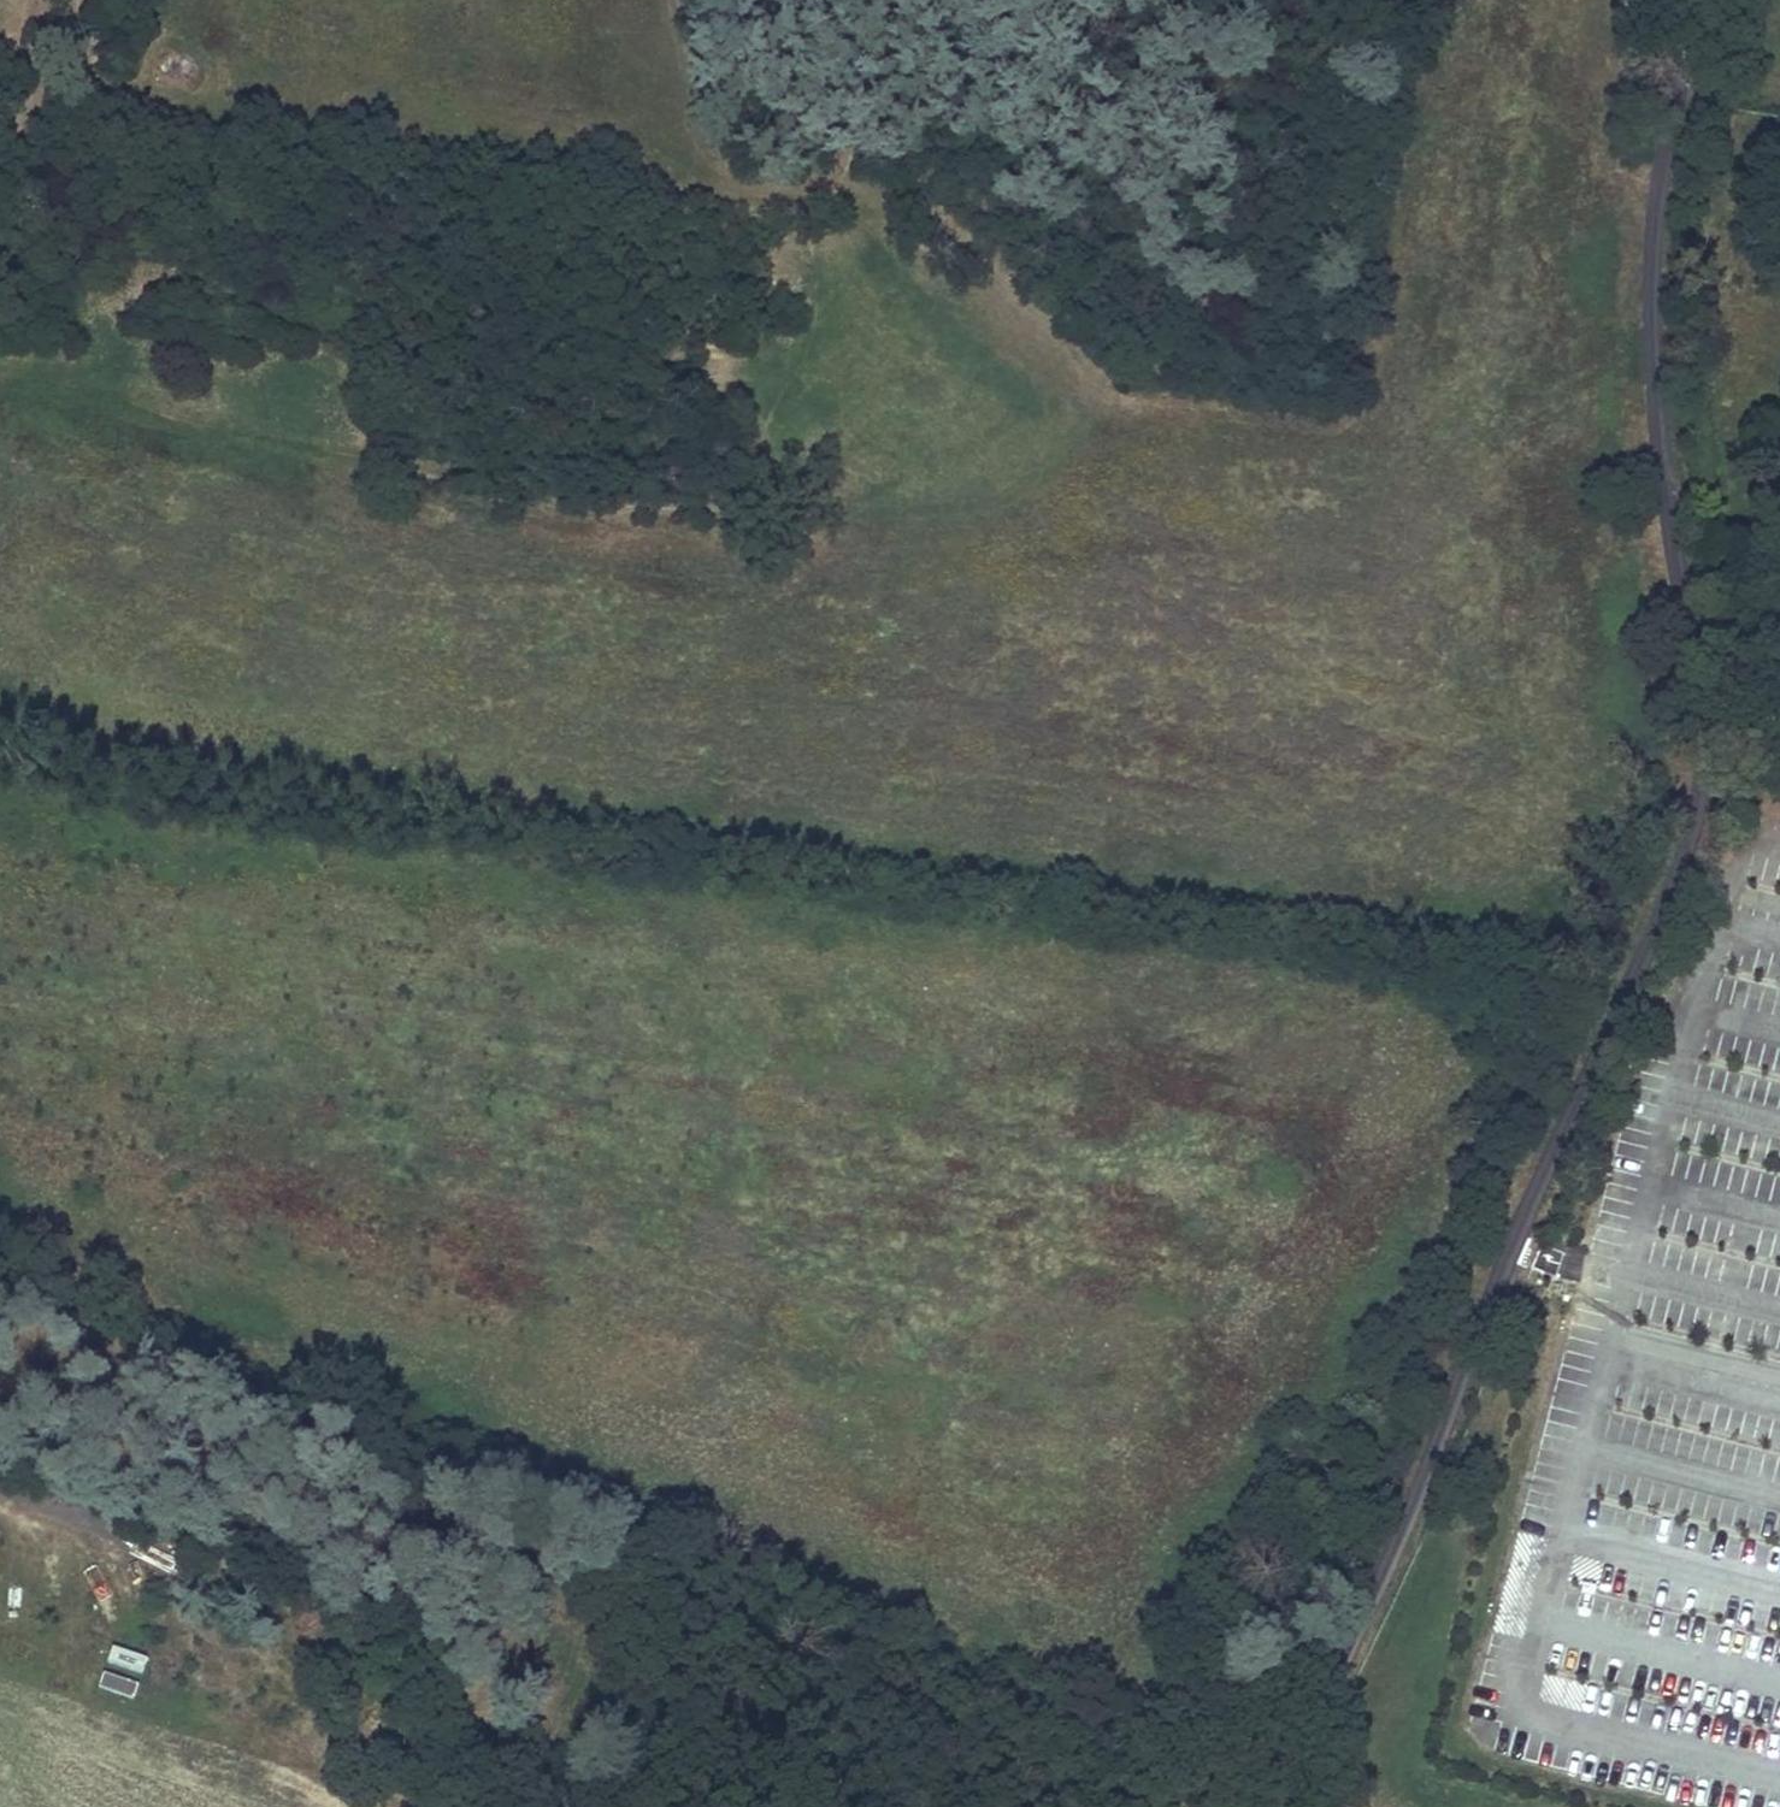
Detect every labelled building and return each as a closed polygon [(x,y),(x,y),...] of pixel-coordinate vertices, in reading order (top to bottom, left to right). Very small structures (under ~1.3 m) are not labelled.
[(134,1698),(147,1655),(113,1645),(100,1688),(134,1698)]
